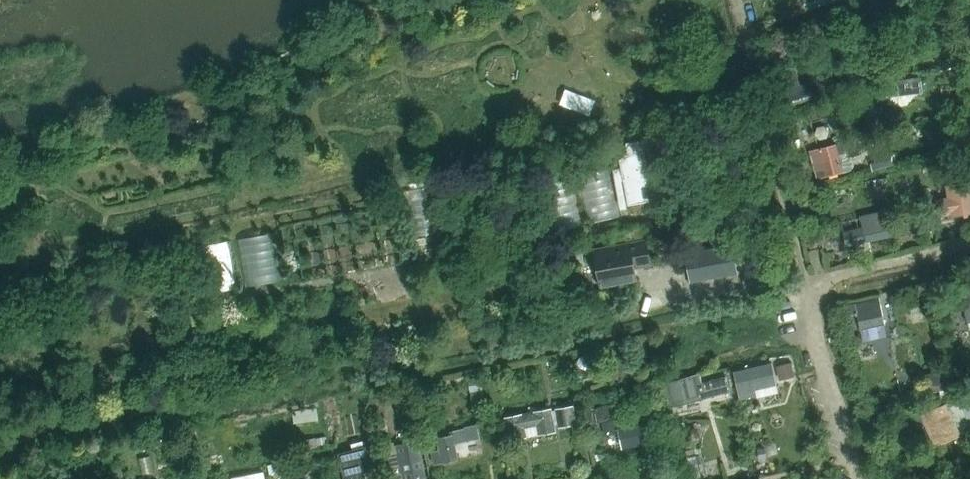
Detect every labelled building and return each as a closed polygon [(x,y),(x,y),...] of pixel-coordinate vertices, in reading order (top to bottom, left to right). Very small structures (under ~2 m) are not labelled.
[(780,109),(803,101),(799,89),(796,79),(782,84),(781,84),(782,90),(776,92),(774,92),(779,109),(780,109)] [(921,80),(889,84),(891,96),(923,92),(921,80)] [(828,176),(845,171),(840,154),(841,154),(862,148),(859,138),(838,143),(837,143),(821,148),(820,149),(810,151),(815,171),(825,168),(827,176),(828,176)] [(643,139),(626,142),(629,154),(620,155),(629,205),(654,200),(645,151),(643,139)] [(613,202),(602,162),(584,167),(598,218),(618,213),(615,201),(613,202)] [(430,178),(413,181),(428,259),(445,255),(430,178)] [(952,216),(954,216),(969,213),(969,182),(947,185),(949,198),(938,200),(941,218),(952,216)] [(874,253),(871,240),(892,235),(887,211),(862,217),(864,227),(844,232),(847,245),(857,243),(860,257),(874,253)] [(245,234),(251,282),(286,278),(280,230),(245,234)] [(205,241),(210,290),(241,287),(236,238),(205,241)] [(648,239),(595,249),(603,287),(638,280),(636,268),(653,264),(648,239)] [(739,273),(734,245),(687,253),(692,281),(739,273)] [(961,295),(960,295),(967,324),(968,324),(969,323),(969,292),(961,295)] [(862,329),(886,324),(880,298),(856,303),(855,303),(861,330),(862,329)] [(849,313),(856,311),(855,303),(847,305),(849,313)] [(579,360),(579,364),(582,367),(586,368),(589,366),(592,363),(591,359),(588,356),(585,355),(581,357),(579,360)] [(790,362),(778,365),(781,378),(793,375),(790,362)] [(773,364),(736,373),(741,397),(778,388),(773,364)] [(599,368),(571,375),(573,381),(600,375),(599,368)] [(933,373),(936,389),(947,387),(944,371),(933,373)] [(701,375),(669,383),(675,406),(706,398),(706,397),(731,391),(726,375),(710,380),(712,388),(705,390),(701,375)] [(617,402),(585,410),(588,423),(620,416),(617,402)] [(922,415),(937,447),(969,432),(969,403),(964,405),(963,402),(952,407),(950,402),(922,415)] [(556,430),(556,429),(559,428),(578,425),(575,405),(557,408),(551,410),(506,419),(511,441),(533,436),(533,434),(556,430)] [(616,420),(602,423),(604,437),(618,434),(616,420)] [(642,423),(619,428),(623,448),(646,443),(642,423)] [(465,428),(451,431),(452,436),(454,444),(480,438),(477,424),(465,426),(465,428)] [(327,436),(317,438),(319,445),(328,443),(327,436)] [(440,451),(430,453),(433,464),(457,459),(452,436),(437,439),(440,451)] [(397,446),(405,478),(419,478),(426,478),(418,442),(397,446)] [(765,448),(758,449),(759,459),(767,458),(765,448)] [(358,451),(341,455),(347,478),(365,478),(361,463),(376,459),(375,451),(367,453),(366,449),(358,451)] [(698,452),(683,458),(690,476),(705,470),(698,452)]
